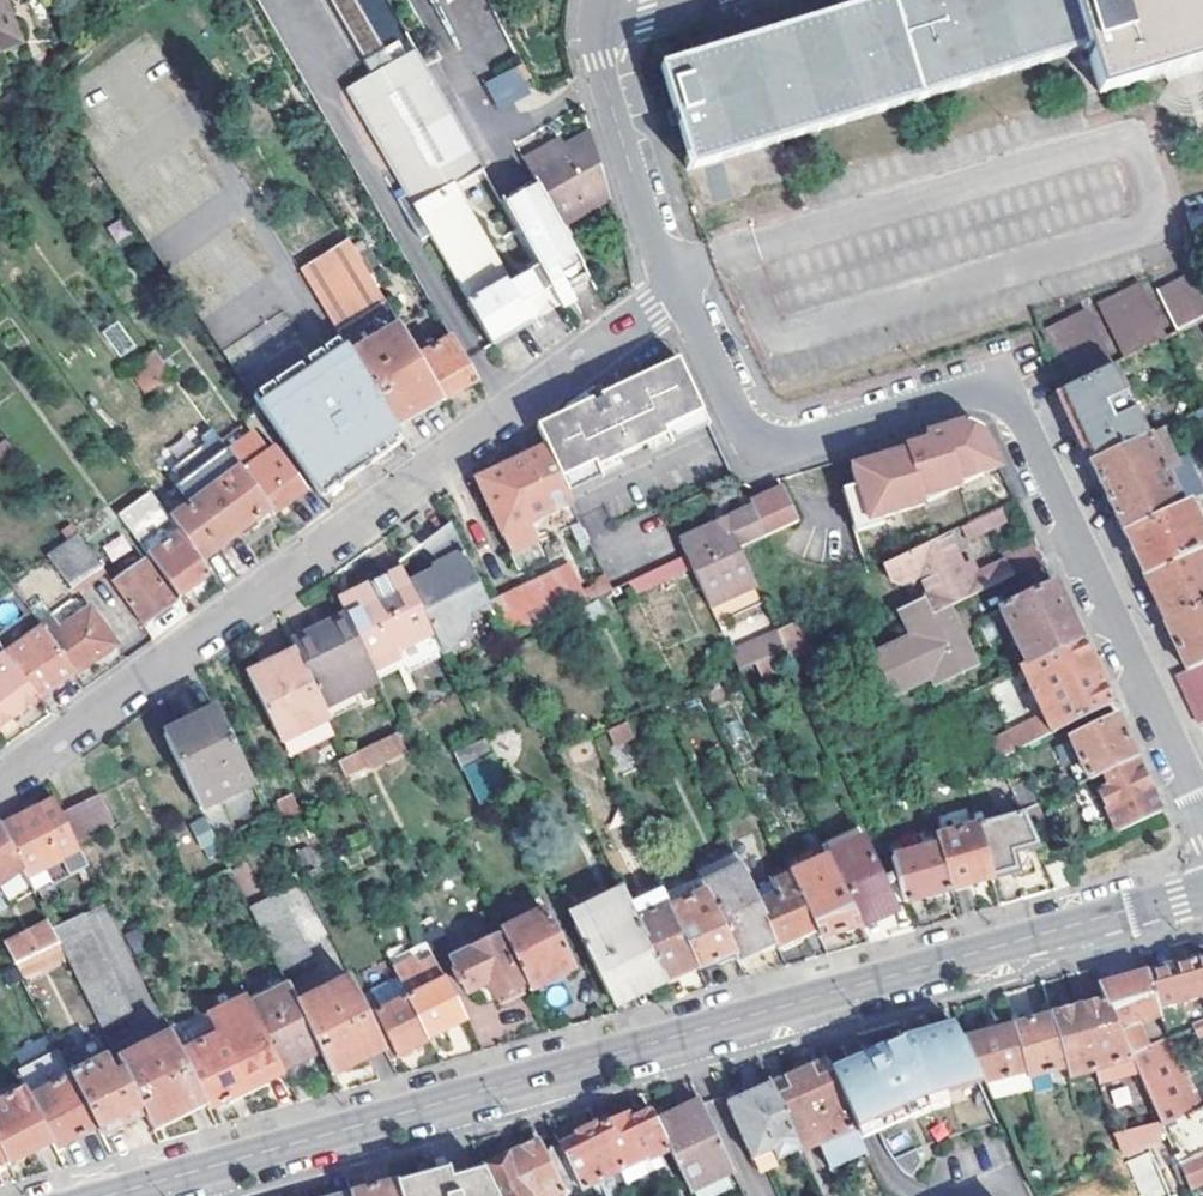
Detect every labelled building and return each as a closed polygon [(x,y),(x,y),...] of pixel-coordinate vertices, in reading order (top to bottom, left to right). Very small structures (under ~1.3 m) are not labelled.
[(21,33),(7,0),(0,0),(0,41),(21,33)] [(661,72),(674,118),(687,163),(681,165),(684,174),(1086,51),(1100,96),(1136,86),(1185,70),(1202,65),(1202,0),(895,0),(661,72)] [(494,345),(531,323),(559,307),(537,267),(508,283),(452,187),(482,171),(414,49),(406,54),(397,39),(362,59),(370,74),(345,88),(405,192),(429,233),(494,345)] [(563,231),(597,213),(591,202),(609,193),(592,141),(569,153),(550,164),(546,157),(527,168),(538,188),(543,196),(563,231)] [(565,147),(546,157),(550,164),(569,153),(565,147)] [(543,196),(538,188),(503,207),(508,215),(543,196)] [(429,233),(405,192),(396,197),(420,238),(429,233)] [(591,202),(597,213),(612,205),(609,193),(591,202)] [(597,292),(563,231),(543,196),(508,215),(536,266),(537,267),(559,307),(562,311),(569,307),(597,292)] [(1186,210),(1195,234),(1202,231),(1202,203),(1186,210)] [(347,347),(398,429),(435,406),(443,401),(418,357),(350,242),(300,272),(347,347)] [(1157,288),(1176,327),(1202,314),(1202,279),(1197,268),(1185,274),(1157,288)] [(1097,299),(1120,355),(1172,334),(1149,278),(1097,299)] [(1092,303),(1044,328),(1071,380),(1119,356),(1092,303)] [(116,323),(105,332),(122,353),(133,345),(116,323)] [(179,384),(196,372),(166,326),(146,339),(154,350),(171,374),(179,384)] [(478,380),(453,336),(418,357),(443,401),(478,380)] [(326,360),(384,446),(402,435),(398,429),(347,347),(326,360)] [(159,383),(171,374),(154,350),(143,358),(159,383)] [(255,399),(324,499),(389,454),(384,446),(326,360),(321,352),(255,399)] [(130,367),(148,390),(159,383),(143,358),(130,367)] [(592,401),(537,428),(547,448),(564,486),(622,458),(648,446),(705,418),(695,397),(677,360),(601,397),(602,401),(599,403),(594,405),(592,401)] [(1087,455),(1091,464),(1148,437),(1115,366),(1058,393),(1087,455)] [(1176,460),(1168,443),(1202,427),(1202,412),(1149,437),(1162,466),(1176,460)] [(705,418),(648,446),(652,454),(709,426),(705,418)] [(959,479),(1001,467),(983,430),(968,422),(924,437),(926,445),(918,447),(849,469),(855,488),(868,531),(926,513),(923,500),(960,488),(959,479)] [(257,429),(251,433),(267,455),(273,451),(257,429)] [(277,448),(273,451),(267,455),(251,433),(231,447),(235,451),(231,454),(241,467),(271,508),(274,513),(307,489),(277,448)] [(1123,533),(1188,502),(1202,495),(1202,494),(1186,455),(1176,460),(1162,466),(1149,437),(1148,437),(1091,464),(1119,525),(1123,533)] [(477,481),(512,553),(536,542),(529,524),(572,504),(545,449),(488,476),(477,481)] [(231,454),(198,479),(207,491),(241,467),(231,454)] [(622,458),(564,486),(568,494),(625,466),(622,458)] [(176,527),(200,559),(271,508),(241,467),(207,491),(174,515),(180,524),(176,527)] [(691,566),(712,610),(758,589),(740,551),(798,522),(779,484),(746,499),(748,503),(678,538),(686,556),(691,566)] [(841,491),(854,534),(868,531),(855,488),(841,491)] [(1123,533),(1133,554),(1143,576),(1202,548),(1202,536),(1188,502),(1123,533)] [(985,515),(992,528),(1010,519),(1004,506),(985,515)] [(956,530),(962,543),(992,528),(985,515),(956,530)] [(443,657),(454,679),(469,675),(477,671),(486,653),(505,642),(489,607),(450,524),(417,540),(440,565),(407,581),(443,657)] [(150,556),(179,596),(210,574),(200,559),(176,527),(169,532),(174,538),(150,556)] [(128,551),(114,533),(89,551),(114,586),(132,573),(120,556),(128,551)] [(946,534),(884,564),(892,583),(900,587),(921,577),(931,595),(926,599),(934,614),(948,607),(1012,577),(1004,560),(978,574),(966,580),(960,566),(946,534)] [(49,558),(70,588),(99,568),(77,537),(49,558)] [(1032,539),(1001,553),(1004,560),(1012,577),(1043,562),(1042,559),(1032,539)] [(1143,576),(1154,601),(1164,622),(1202,604),(1202,548),(1143,576)] [(667,564),(673,575),(691,566),(686,556),(667,564)] [(978,574),(971,561),(960,566),(966,580),(978,574)] [(114,586),(142,624),(175,601),(146,562),(132,573),(114,586)] [(345,618),(380,688),(443,657),(407,581),(403,571),(338,603),(345,618)] [(489,607),(505,642),(569,612),(562,598),(554,576),(489,607)] [(605,578),(586,587),(592,601),(612,591),(605,578)] [(1054,582),(1000,610),(1027,667),(1082,641),(1070,616),(1054,582)] [(586,587),(562,598),(569,612),(575,609),(592,601),(586,587)] [(584,628),(619,611),(612,591),(592,601),(575,609),(584,628)] [(894,694),(933,676),(936,683),(976,665),(948,607),(934,614),(926,599),(901,610),(915,636),(875,656),(894,694)] [(85,601),(70,600),(49,615),(54,622),(59,630),(92,608),(85,601)] [(1164,622),(1176,649),(1187,672),(1202,664),(1202,604),(1164,622)] [(41,630),(75,676),(119,645),(92,608),(59,630),(54,622),(41,630)] [(14,621),(20,632),(36,622),(28,612),(14,621)] [(345,618),(329,626),(332,634),(325,637),(295,652),(296,654),(330,722),(367,706),(383,698),(383,695),(380,688),(345,618)] [(15,634),(8,624),(0,629),(0,642),(15,634)] [(329,626),(292,644),(295,652),(325,637),(332,634),(329,626)] [(7,654),(41,700),(47,697),(75,676),(41,630),(7,654)] [(787,642),(796,660),(815,651),(807,633),(787,642)] [(1009,734),(1017,751),(1112,705),(1094,666),(1082,641),(1027,667),(1023,668),(1044,717),(1009,734)] [(41,700),(7,654),(5,652),(0,656),(0,730),(41,700)] [(248,677),(281,746),(330,722),(296,654),(248,677)] [(756,665),(761,679),(786,669),(780,654),(756,665)] [(409,684),(415,698),(454,679),(443,657),(380,688),(383,695),(409,684)] [(1199,724),(1202,722),(1202,664),(1187,672),(1177,676),(1199,724)] [(200,809),(254,782),(218,708),(166,734),(162,736),(200,809)] [(1071,768),(1078,786),(1103,773),(1137,759),(1118,717),(1070,739),(1081,764),(1071,768)] [(608,733),(613,744),(633,736),(627,723),(608,733)] [(992,742),(1000,759),(1017,751),(1009,734),(992,742)] [(359,753),(367,770),(405,753),(396,735),(359,753)] [(455,756),(462,770),(467,768),(482,799),(506,788),(485,741),(455,756)] [(571,750),(578,767),(591,761),(583,744),(571,750)] [(337,764),(345,779),(367,770),(359,753),(337,764)] [(1098,789),(1120,835),(1162,813),(1141,768),(1137,759),(1103,773),(1108,784),(1098,789)] [(987,781),(998,807),(1015,799),(1004,774),(987,781)] [(1014,789),(1024,811),(1038,805),(1040,804),(1029,782),(1014,789)] [(290,794),(277,800),(283,812),(296,806),(290,794)] [(82,852),(119,835),(101,797),(63,814),(82,852)] [(224,800),(224,818),(246,818),(246,800),(224,800)] [(33,893),(54,882),(47,868),(82,852),(63,814),(57,801),(0,826),(22,869),(33,893)] [(1022,813),(1028,827),(1045,820),(1038,805),(1024,811),(1022,813)] [(283,812),(289,824),(301,818),(296,806),(283,812)] [(979,828),(993,879),(1031,868),(1026,849),(1037,846),(1028,827),(1022,813),(978,825),(979,828)] [(0,825),(0,885),(22,869),(0,826),(0,825)] [(979,828),(936,838),(939,847),(953,890),(993,879),(979,828)] [(891,904),(858,829),(821,846),(855,919),(891,904)] [(806,853),(812,867),(790,877),(816,935),(819,941),(858,928),(855,919),(821,846),(806,853)] [(893,860),(906,904),(953,890),(939,847),(893,860)] [(1045,865),(1056,889),(1073,884),(1066,855),(1045,865)] [(736,857),(697,875),(702,886),(740,869),(736,857)] [(737,963),(777,946),(757,905),(751,891),(740,869),(702,886),(706,895),(734,960),(737,963)] [(191,887),(199,904),(236,886),(228,870),(191,887)] [(774,897),(757,905),(777,946),(779,951),(816,935),(790,877),(788,873),(767,883),(774,897)] [(751,891),(757,905),(774,897),(767,883),(751,891)] [(619,885),(566,910),(575,928),(628,903),(619,885)] [(689,901),(682,887),(664,897),(668,906),(695,968),(698,971),(713,963),(715,969),(734,960),(706,895),(689,901)] [(280,973),(284,982),(314,968),(278,895),(248,909),(280,973)] [(9,912),(0,901),(0,917),(9,912)] [(575,928),(609,999),(659,974),(636,921),(628,903),(575,928)] [(858,928),(896,913),(891,904),(855,919),(858,928)] [(695,968),(668,906),(636,921),(659,974),(664,982),(695,968)] [(500,933),(530,992),(572,971),(543,912),(500,933)] [(65,958),(101,1030),(130,1017),(80,918),(52,931),(60,946),(65,958)] [(456,958),(440,927),(422,937),(426,946),(438,968),(450,963),(466,996),(487,986),(494,1001),(506,995),(509,1001),(519,996),(518,991),(522,987),(497,939),(456,958)] [(123,935),(133,958),(147,951),(137,928),(123,935)] [(60,946),(52,931),(28,942),(36,958),(41,955),(60,946)] [(7,952),(15,968),(36,958),(28,942),(7,952)] [(41,955),(48,967),(65,958),(60,946),(41,955)] [(438,968),(426,946),(389,964),(407,999),(426,1039),(465,1021),(438,968)] [(15,968),(21,981),(48,967),(41,955),(36,958),(15,968)] [(1194,1026),(1202,1022),(1202,959),(1187,963),(1147,974),(1174,1035),(1194,1026)] [(243,992),(246,998),(274,984),(278,992),(287,988),(284,982),(280,973),(243,992)] [(1105,1002),(1130,1056),(1167,1039),(1174,1035),(1147,974),(1105,985),(1098,987),(1105,1002)] [(351,980),(296,1007),(319,1053),(332,1079),(387,1052),(351,980)] [(274,984),(246,998),(246,999),(281,1071),(319,1053),(296,1007),(287,988),(278,992),(274,984)] [(209,1017),(248,1097),(266,1088),(262,1079),(281,1071),(246,999),(209,1017)] [(375,1014),(396,1058),(428,1042),(426,1039),(407,999),(375,1014)] [(1078,1010),(1095,1072),(1131,1060),(1130,1056),(1105,1002),(1098,1004),(1078,1010)] [(1095,1072),(1078,1010),(1051,1017),(1066,1069),(1069,1079),(1095,1072)] [(206,1107),(207,1110),(227,1101),(230,1106),(248,1097),(209,1017),(171,1035),(203,1101),(206,1107)] [(1066,1069),(1051,1017),(1014,1029),(1028,1080),(1066,1069)] [(1194,1026),(1198,1036),(1202,1033),(1202,1022),(1194,1026)] [(829,1074),(860,1143),(879,1135),(886,1149),(892,1159),(897,1166),(900,1170),(903,1172),(908,1175),(915,1178),(925,1162),(922,1160),(918,1151),(995,1124),(951,1025),(894,1044),(848,1065),(829,1074)] [(1014,1029),(966,1041),(994,1102),(1032,1093),(1028,1080),(1014,1029)] [(144,1116),(146,1121),(160,1114),(163,1120),(203,1101),(171,1035),(117,1062),(123,1074),(144,1116)] [(1199,1109),(1167,1039),(1130,1056),(1131,1060),(1138,1074),(1161,1127),(1199,1109)] [(96,1130),(100,1138),(135,1120),(144,1116),(123,1074),(116,1076),(108,1060),(70,1078),(96,1130)] [(1138,1074),(1131,1060),(1095,1072),(1099,1086),(1138,1074)] [(829,1074),(824,1064),(779,1083),(769,1088),(798,1153),(809,1149),(815,1146),(825,1168),(828,1167),(863,1151),(860,1143),(829,1074)] [(51,1145),(53,1150),(60,1147),(96,1130),(70,1078),(28,1099),(51,1145)] [(726,1105),(756,1172),(798,1153),(766,1082),(743,1092),(745,1097),(726,1105)] [(1110,1090),(1115,1108),(1133,1103),(1128,1085),(1110,1090)] [(9,1166),(51,1145),(28,1099),(23,1089),(0,1101),(0,1149),(5,1159),(9,1166)] [(206,1107),(203,1101),(163,1120),(160,1114),(146,1121),(152,1133),(206,1107)] [(733,1175),(700,1104),(680,1114),(681,1118),(670,1119),(656,1127),(668,1151),(689,1193),(733,1175)] [(656,1127),(650,1114),(631,1123),(628,1117),(616,1122),(615,1121),(598,1129),(619,1173),(624,1184),(661,1165),(658,1157),(668,1151),(656,1127)] [(598,1129),(597,1128),(576,1138),(576,1141),(558,1149),(578,1192),(619,1173),(598,1129)] [(559,1195),(569,1195),(578,1192),(558,1149),(545,1155),(538,1141),(505,1158),(493,1158),(488,1167),(483,1170),(496,1195),(556,1195),(559,1195)] [(1149,1151),(1125,1162),(1141,1195),(1171,1195),(1149,1151)] [(1191,1195),(1196,1195),(1199,1194),(1196,1188),(1202,1184),(1202,1153),(1177,1164),(1191,1195)] [(483,1170),(464,1174),(446,1179),(443,1169),(434,1171),(408,1179),(411,1188),(396,1193),(397,1195),(496,1195),(483,1170)] [(393,1185),(396,1193),(411,1188),(408,1179),(393,1183),(393,1185)] [(393,1185),(372,1190),(351,1195),(397,1195),(396,1193),(393,1185)]
